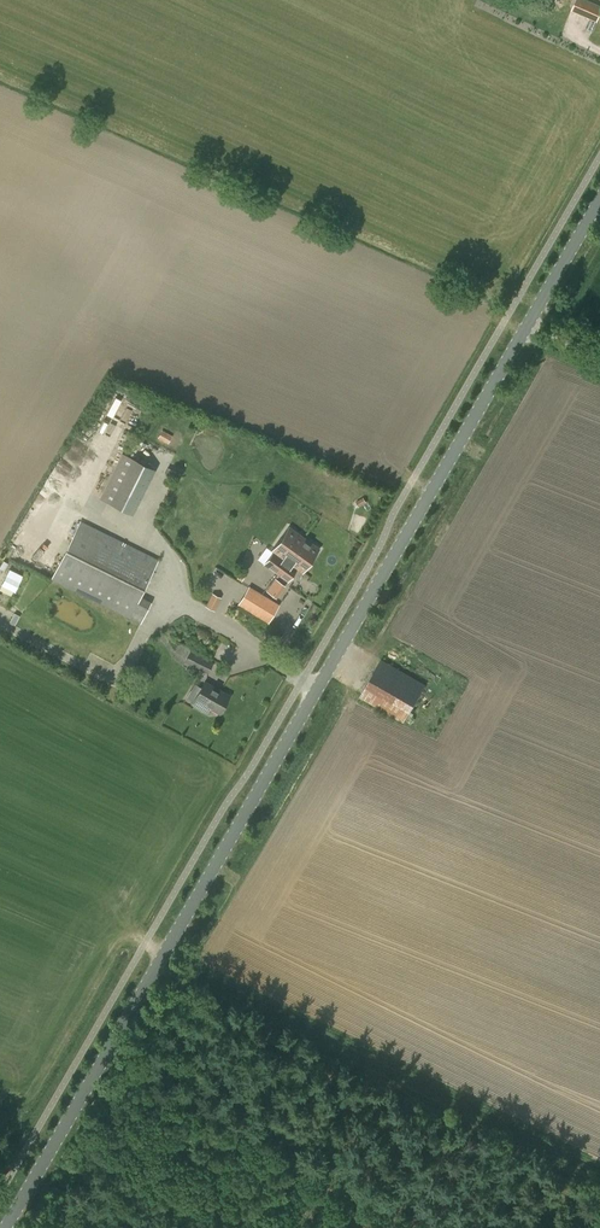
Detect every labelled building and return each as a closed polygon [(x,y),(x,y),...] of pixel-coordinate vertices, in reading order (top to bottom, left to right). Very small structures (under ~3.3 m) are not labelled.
[(577,12),(597,20),(599,13),(599,6),(587,0),(582,0),(577,12)] [(168,442),(172,434),(163,430),(159,437),(168,442)] [(100,498),(133,514),(155,469),(122,452),(100,498)] [(157,560),(80,521),(52,578),(141,622),(151,601),(139,595),(157,560)] [(273,571),(278,574),(304,538),(289,526),(272,550),(283,558),(273,571)] [(278,574),(288,581),(298,568),(303,572),(320,549),(304,538),(278,574)] [(238,604),(251,612),(261,594),(262,594),(249,586),(238,604)] [(213,592),(206,605),(216,610),(223,596),(213,592)] [(261,594),(251,612),(257,615),(268,598),(262,594),(261,594)] [(185,661),(208,672),(213,662),(190,650),(185,661)] [(427,684),(381,658),(359,696),(404,722),(427,684)] [(195,698),(221,713),(230,696),(204,681),(195,698)]
